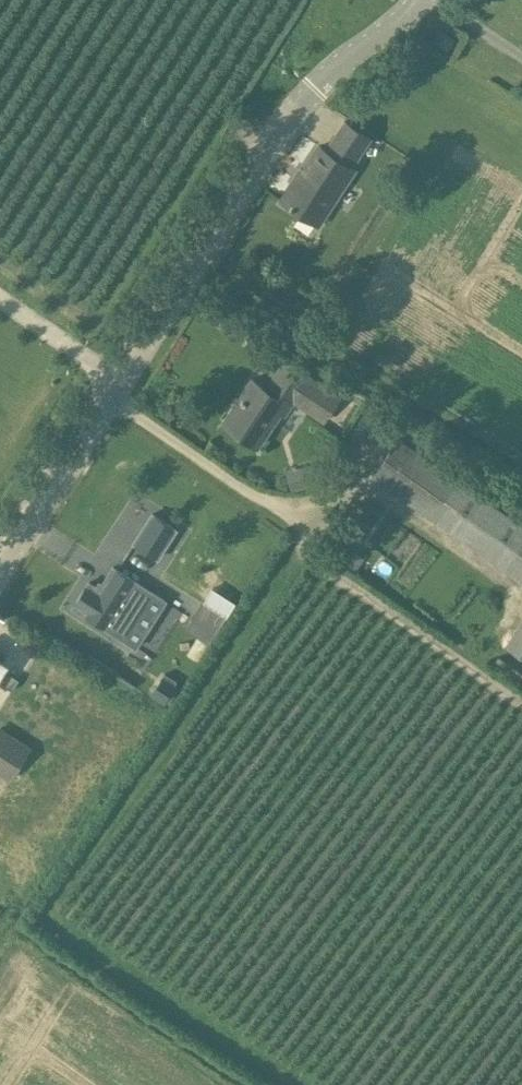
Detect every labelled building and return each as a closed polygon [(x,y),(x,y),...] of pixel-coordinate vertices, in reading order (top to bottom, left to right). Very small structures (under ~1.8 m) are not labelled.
[(455,37),(441,28),(434,39),(448,49),(455,37)] [(370,137),(345,120),(334,137),(359,153),(370,137)] [(320,146),(284,200),(319,223),(332,203),(328,200),(351,166),(320,146)] [(235,404),(223,421),(258,444),(281,410),(284,413),(293,400),(324,420),(340,396),(286,359),(276,375),(288,383),(279,396),(253,378),(252,379),(254,381),(238,405),(235,404)] [(379,445),(393,419),(367,405),(352,430),(379,445)] [(371,477),(521,580),(521,524),(399,438),(371,477)] [(289,470),(294,487),(316,482),(312,464),(289,470)] [(152,512),(132,542),(158,559),(178,529),(152,512)] [(73,606),(107,628),(137,582),(113,566),(99,588),(89,581),(73,606)] [(185,628),(210,643),(228,615),(203,600),(185,628)] [(505,645),(521,657),(521,620),(505,645)] [(0,658),(0,678),(9,664),(0,658)] [(19,678),(9,672),(2,683),(12,690),(19,678)] [(151,693),(164,702),(176,683),(162,675),(151,693)] [(10,779),(32,746),(0,726),(0,773),(10,779)]
